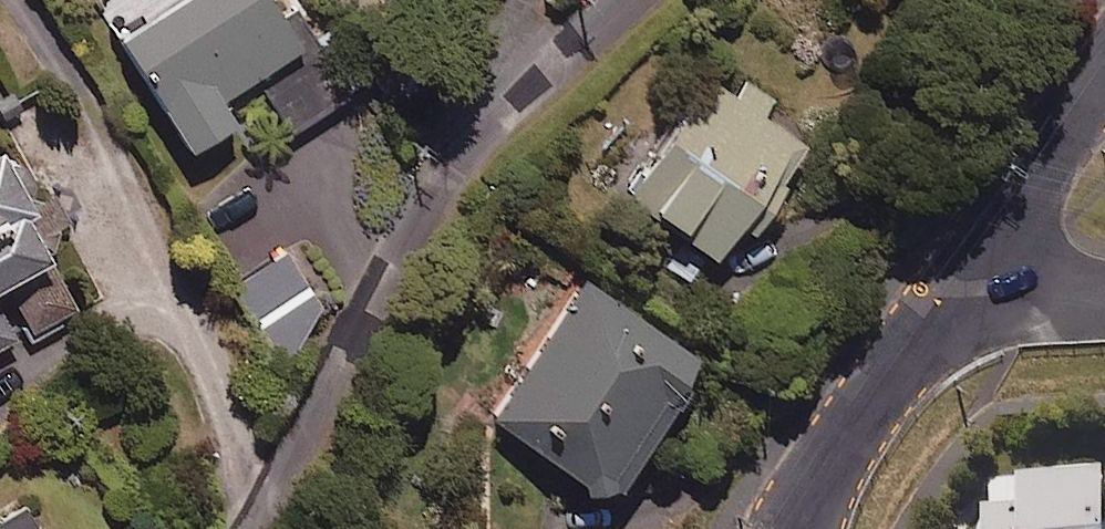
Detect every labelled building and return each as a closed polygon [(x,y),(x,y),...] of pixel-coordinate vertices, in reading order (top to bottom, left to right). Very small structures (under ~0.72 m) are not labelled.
[(267,0),(169,0),(113,36),(186,150),(231,122),(215,97),(296,46),(267,0)] [(745,84),(725,113),(698,94),(626,198),(713,259),(735,228),(748,236),(808,149),(761,117),(771,102),(745,84)] [(23,335),(36,357),(90,326),(27,219),(37,213),(0,150),(0,349),(23,335)] [(232,288),(281,365),(320,302),(289,252),(232,288)] [(703,360),(593,283),(496,421),(592,488),(617,483),(703,360)] [(987,478),(990,528),(1104,528),(1104,471),(987,478)] [(25,505),(0,521),(0,528),(40,528),(25,505)]
